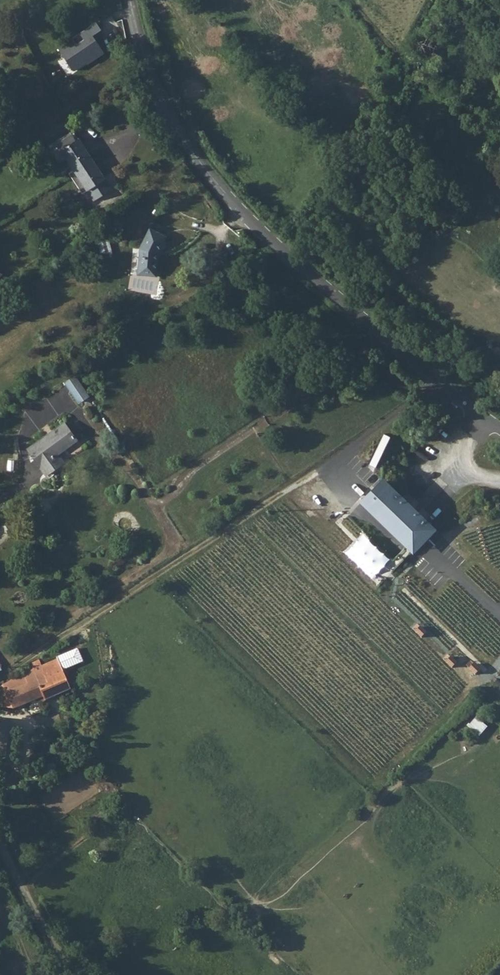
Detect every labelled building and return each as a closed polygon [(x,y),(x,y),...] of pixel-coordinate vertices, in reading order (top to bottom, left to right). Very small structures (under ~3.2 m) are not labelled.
[(99,22),(59,46),(74,72),(107,53),(96,34),(103,30),(99,22)] [(63,157),(72,171),(86,191),(92,201),(111,189),(104,178),(71,130),(48,146),(58,160),(63,157)] [(72,171),(68,174),(81,194),(86,191),(72,171)] [(136,271),(136,275),(155,278),(158,253),(166,238),(166,237),(148,228),(137,251),(136,271)] [(112,257),(108,234),(97,237),(102,259),(112,257)] [(129,271),(128,292),(130,294),(153,297),(155,278),(136,275),(136,271),(129,271)] [(74,376),(64,383),(77,404),(88,397),(74,376)] [(64,424),(27,450),(28,453),(66,427),(64,424)] [(66,427),(28,453),(45,476),(63,463),(57,455),(76,440),(66,427)] [(382,481),(362,502),(413,550),(433,529),(382,481)] [(365,533),(347,551),(372,577),(391,560),(365,533)] [(56,659),(40,665),(37,659),(30,663),(31,669),(22,673),(23,676),(0,686),(0,709),(12,709),(37,699),(39,702),(70,689),(56,659)] [(478,717),(470,726),(481,736),(489,726),(478,717)]
